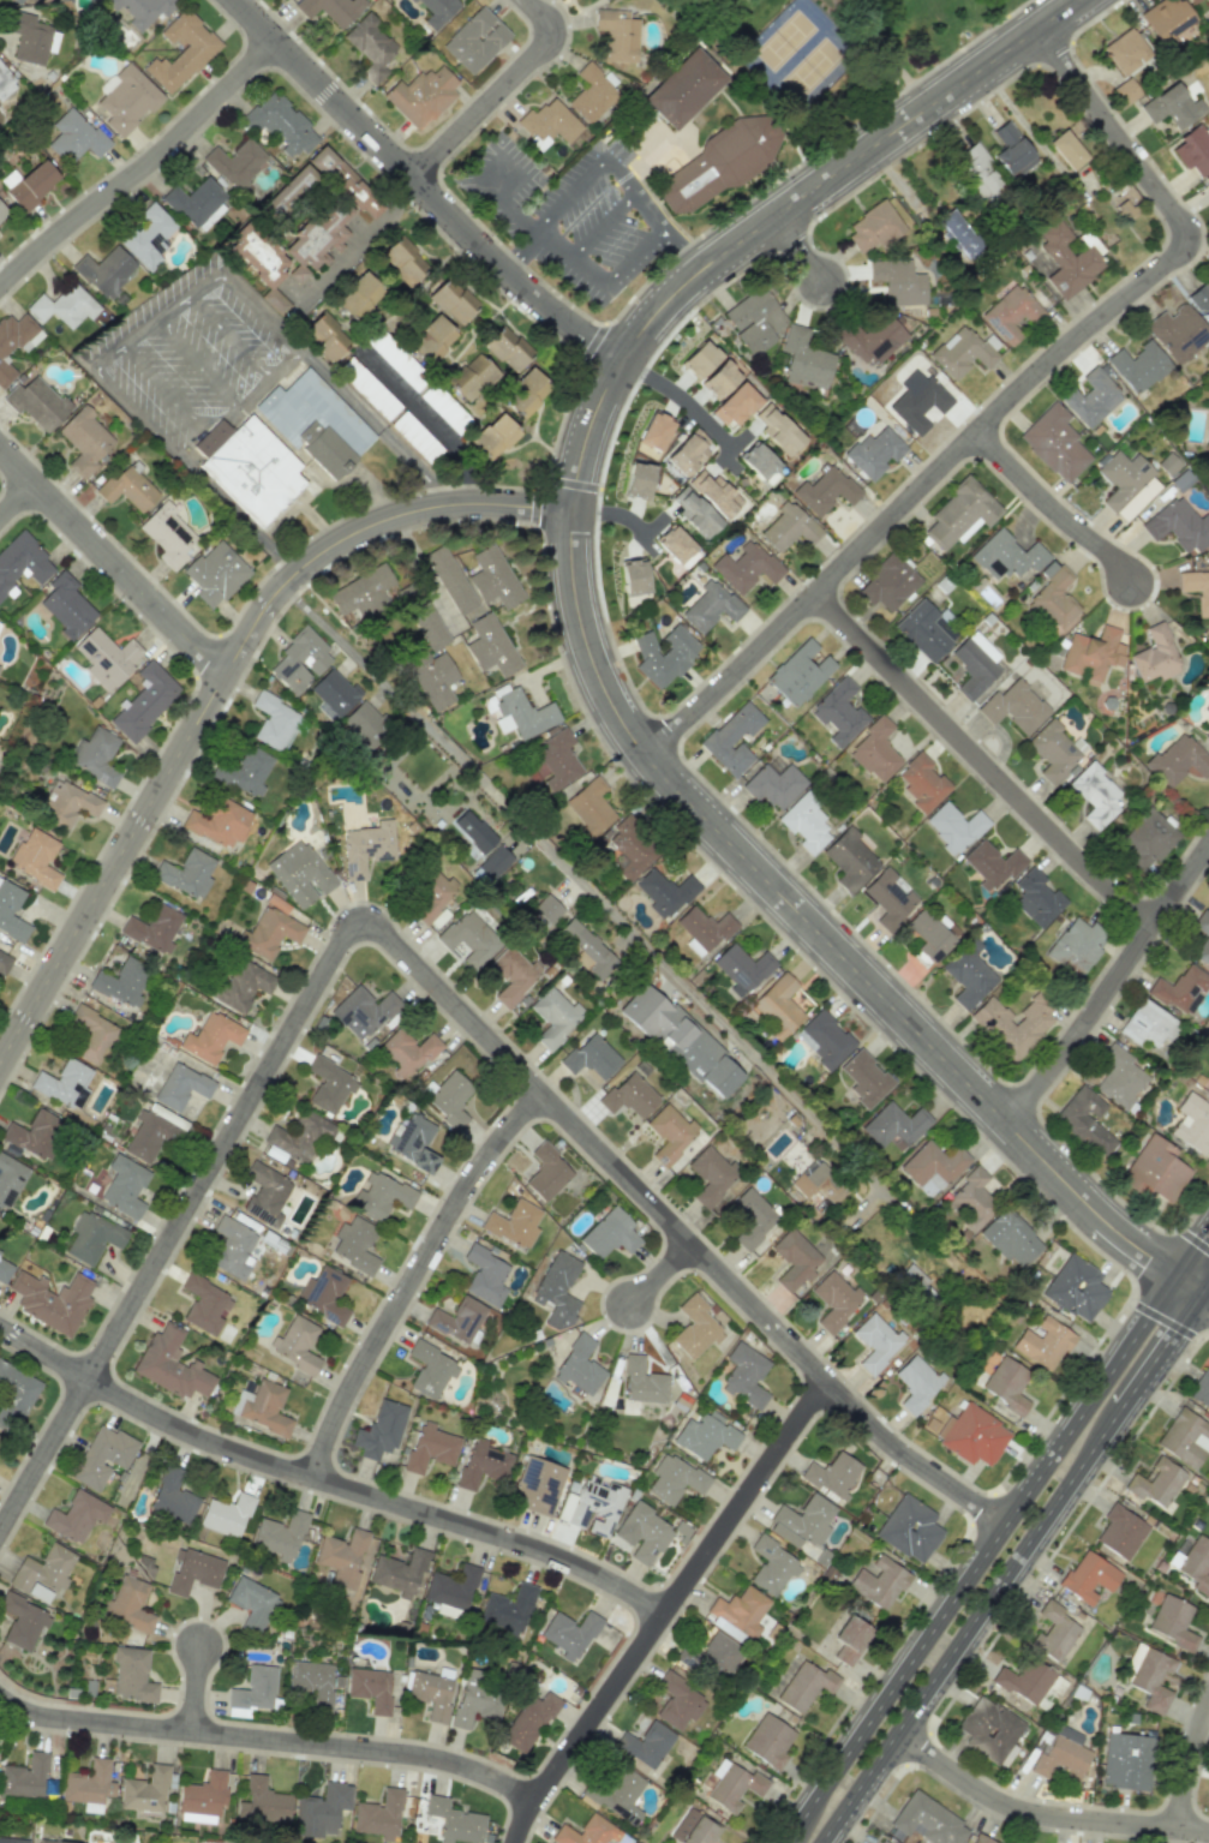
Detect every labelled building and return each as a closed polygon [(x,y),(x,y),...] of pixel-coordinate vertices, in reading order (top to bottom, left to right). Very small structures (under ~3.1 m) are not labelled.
[(164,17),(179,1),(178,0),(104,0),(138,33),(159,12),(164,17)] [(292,5),(306,20),(318,9),(338,30),(366,4),(363,0),(298,0),(292,5)] [(422,21),(432,31),(460,5),(454,0),(414,0),(428,15),(422,21)] [(1158,44),(1193,21),(1179,0),(1160,0),(1138,14),(1158,44)] [(469,76),(511,36),(482,5),(440,45),(469,76)] [(169,96),(221,44),(183,7),(159,31),(180,51),(167,63),(158,54),(142,70),(169,96)] [(12,59),(42,66),(46,51),(54,53),(59,30),(33,24),(35,16),(11,10),(6,30),(18,33),(12,59)] [(637,19),(628,19),(628,11),(595,10),(594,30),(602,30),(601,61),(636,63),(637,19)] [(388,72),(381,65),(397,48),(375,27),(379,23),(367,11),(341,36),(369,63),(359,73),(373,86),(388,72)] [(1122,77),(1151,54),(1129,26),(1100,50),(1122,77)] [(725,78),(693,46),(640,101),(672,132),(725,78)] [(574,73),(585,84),(566,104),(589,125),(619,94),(611,87),(616,81),(606,72),(603,75),(587,60),(574,73)] [(94,103),(108,116),(102,122),(120,138),(147,109),(150,113),(164,98),(127,62),(112,77),(116,81),(94,103)] [(18,85),(0,65),(0,100),(18,85)] [(418,132),(461,86),(439,65),(430,74),(423,67),(405,87),(397,80),(381,97),(418,132)] [(1176,130),(1206,110),(1197,97),(1189,103),(1175,81),(1138,106),(1150,124),(1165,114),(1176,130)] [(240,119),(256,136),(265,128),(291,156),(299,149),(303,154),(319,139),(273,89),(240,119)] [(582,128),(552,97),(534,114),(529,108),(516,120),(538,143),(552,130),(566,144),(582,128)] [(96,158),(110,145),(70,105),(50,125),(58,133),(47,145),(67,166),(85,148),(96,158)] [(670,214),(682,213),(728,187),(732,187),(776,162),(772,126),(765,114),(739,117),(698,142),(700,156),(653,183),(670,214)] [(991,131),(1002,146),(991,154),(1010,179),(1036,160),(1007,120),(991,131)] [(1184,169),(1190,165),(1199,178),(1208,171),(1208,127),(1204,131),(1199,124),(1168,146),(1184,169)] [(1087,158),(1064,129),(1047,142),(1071,171),(1087,158)] [(268,156),(244,137),(227,158),(213,146),(201,161),(238,192),(268,156)] [(975,143),(952,159),(981,201),(996,192),(997,194),(1005,189),(975,143)] [(276,250),(251,224),(225,249),(265,291),(259,297),(278,317),(290,306),(271,287),(287,271),(299,284),(331,254),(330,254),(350,236),(339,224),(355,209),(368,222),(383,208),(323,144),(305,160),(336,193),(276,250)] [(41,158),(19,178),(12,169),(0,180),(0,185),(23,211),(60,179),(41,158)] [(230,199),(205,176),(186,196),(173,184),(160,198),(198,233),(230,199)] [(904,228),(885,200),(843,229),(862,257),(904,228)] [(176,226),(151,201),(138,215),(146,223),(136,232),(128,225),(115,238),(149,272),(162,258),(158,255),(168,244),(163,239),(176,226)] [(8,212),(0,204),(0,221),(8,212)] [(959,248),(966,259),(981,248),(953,209),(937,220),(957,250),(959,248)] [(1057,269),(1044,278),(1060,300),(1107,266),(1090,243),(1072,256),(1063,244),(1072,238),(1056,216),(1036,231),(1043,241),(1039,244),(1057,269)] [(428,266),(398,234),(376,256),(406,287),(428,266)] [(137,267),(114,244),(95,265),(83,254),(70,268),(105,301),(137,267)] [(926,305),(925,273),(911,274),(911,260),(868,261),(869,281),(883,281),(883,306),(926,305)] [(333,301),(353,323),(385,293),(364,272),(333,301)] [(477,305),(446,276),(426,298),(457,327),(477,305)] [(100,308),(72,282),(51,304),(40,293),(25,308),(40,323),(51,312),(69,330),(84,315),(89,319),(100,308)] [(1031,327),(1045,313),(1015,282),(979,316),(1011,348),(1023,336),(1012,325),(1021,316),(1031,327)] [(1202,283),(1185,296),(1208,327),(1208,292),(1202,283)] [(777,340),(771,332),(787,321),(761,285),(721,313),(752,357),(777,340)] [(1184,302),(1166,316),(1163,311),(1144,325),(1175,366),(1208,339),(1208,334),(1184,302)] [(299,332),(329,363),(351,342),(321,311),(299,332)] [(907,336),(884,311),(862,332),(852,322),(837,335),(870,370),(907,336)] [(1,390),(18,373),(3,358),(16,345),(24,353),(43,333),(23,313),(14,321),(5,312),(0,317),(0,389),(1,390)] [(457,336),(437,315),(405,345),(426,366),(457,336)] [(834,355),(805,347),(810,328),(788,323),(780,351),(788,353),(781,379),(796,383),(797,380),(826,387),(834,355)] [(981,342),(962,323),(928,356),(953,381),(975,359),(986,370),(1003,353),(986,336),(981,342)] [(512,374),(533,353),(519,339),(518,340),(502,325),(482,346),(512,374)] [(367,344),(413,392),(427,378),(381,330),(367,344)] [(720,357),(704,339),(679,363),(695,381),(720,357)] [(1119,347),(1104,359),(1135,396),(1171,367),(1149,340),(1127,358),(1119,347)] [(445,383),(467,404),(497,373),(475,351),(445,383)] [(401,406),(349,357),(335,372),(387,420),(401,406)] [(698,383),(715,401),(740,377),(723,359),(698,383)] [(1080,396),(1070,386),(1057,398),(1088,430),(1123,396),(1093,365),(1080,378),(1090,387),(1080,396)] [(281,391),(274,385),(252,407),(294,450),(298,446),(333,481),(357,457),(355,455),(375,436),(306,366),(281,391)] [(498,399),(522,420),(552,387),(528,366),(498,399)] [(21,409),(45,434),(71,409),(36,373),(21,387),(17,383),(1,398),(16,414),(21,409)] [(886,407),(916,438),(930,425),(921,415),(931,405),(941,415),(954,402),(928,375),(910,392),(906,388),(886,407)] [(710,412),(730,432),(760,400),(740,381),(710,412)] [(418,397),(455,433),(469,419),(432,382),(418,397)] [(1016,437),(1064,485),(1092,458),(1073,439),(1077,436),(1063,422),(1069,416),(1053,400),(1016,437)] [(804,439),(766,402),(753,416),(764,426),(759,431),(787,458),(804,439)] [(78,452),(67,464),(82,477),(117,441),(80,405),(56,431),(78,452)] [(673,421),(651,410),(636,442),(658,452),(673,421)] [(389,425),(428,464),(442,450),(404,411),(389,425)] [(520,433),(499,412),(468,442),(488,464),(520,433)] [(197,465),(258,528),(305,484),(293,472),(300,466),(249,413),(231,431),(220,419),(192,446),(203,458),(197,465)] [(907,448),(884,425),(870,439),(864,433),(842,455),(869,482),(890,460),(893,463),(907,448)] [(664,458),(684,477),(714,446),(693,427),(664,458)] [(737,456),(761,482),(778,465),(754,440),(737,456)] [(1123,523),(1159,486),(1150,478),(1155,472),(1135,453),(1127,461),(1115,449),(1095,471),(1114,489),(1101,502),(1123,523)] [(654,466),(631,461),(623,494),(646,500),(654,466)] [(119,493),(140,514),(160,493),(131,464),(127,468),(122,462),(94,491),(108,504),(119,493)] [(808,486),(802,480),(790,492),(816,518),(838,495),(849,506),(861,493),(830,463),(808,486)] [(723,520),(741,502),(714,474),(709,479),(700,469),(687,482),(723,520)] [(1001,511),(967,476),(929,514),(935,520),(923,531),(943,551),(954,539),(958,543),(980,522),(985,527),(1001,511)] [(670,498),(680,509),(676,513),(703,540),(721,523),(684,484),(670,498)] [(1178,495),(1139,525),(1152,542),(1166,531),(1186,557),(1208,540),(1208,517),(1205,512),(1197,519),(1178,495)] [(162,551),(157,557),(173,572),(187,557),(183,552),(197,538),(172,514),(176,510),(164,498),(137,527),(162,551)] [(796,534),(809,546),(821,532),(785,498),(775,509),(779,513),(758,535),(778,554),(796,534)] [(677,566),(695,548),(672,523),(653,541),(677,566)] [(992,581),(1005,568),(1015,578),(1028,566),(1034,572),(1050,557),(1034,540),(1022,552),(998,526),(968,556),(992,581)] [(6,594),(8,596),(15,589),(9,583),(22,571),(36,586),(56,568),(22,530),(0,550),(0,600),(6,594)] [(783,572),(750,537),(738,548),(742,552),(731,562),(721,553),(709,565),(738,595),(760,574),(771,585),(783,572)] [(251,571),(218,539),(200,558),(196,555),(180,571),(198,589),(193,593),(211,611),(251,571)] [(523,599),(493,542),(470,555),(478,570),(462,579),(444,543),(424,554),(457,617),(495,597),(503,610),(523,599)] [(921,579),(892,552),(856,590),(872,605),(876,601),(889,613),(921,579)] [(642,558),(619,562),(626,597),(649,592),(642,558)] [(1073,578),(1052,558),(1038,573),(1046,581),(1027,602),(1062,635),(1082,613),(1060,593),(1073,578)] [(358,618),(387,604),(381,590),(393,584),(384,564),(327,592),(338,616),(353,608),(358,618)] [(44,586),(49,591),(37,603),(62,628),(59,631),(69,642),(97,614),(72,589),(77,584),(62,569),(44,586)] [(1196,591),(1197,617),(1208,617),(1208,572),(1177,573),(1177,592),(1196,591)] [(700,635),(720,614),(731,625),(745,611),(711,577),(700,588),(703,591),(679,615),(700,635)] [(892,628),(930,664),(957,635),(945,623),(951,617),(943,608),(938,613),(921,597),(892,628)] [(407,612),(430,652),(450,641),(427,600),(407,612)] [(468,621),(477,638),(464,645),(479,672),(493,664),(501,678),(521,667),(489,609),(468,621)] [(1144,628),(1151,646),(1128,655),(1139,682),(1156,675),(1159,681),(1181,671),(1161,621),(1144,628)] [(632,636),(640,660),(633,667),(655,688),(662,686),(670,678),(675,676),(701,648),(675,623),(662,636),(666,651),(657,653),(650,630),(632,636)] [(1058,672),(1099,683),(1105,663),(1120,667),(1126,646),(1116,643),(1119,629),(1101,624),(1097,640),(1069,633),(1058,672)] [(145,653),(129,637),(118,649),(93,625),(72,647),(96,670),(90,676),(107,692),(145,653)] [(293,696),(313,677),(314,677),(334,657),(306,628),(266,667),(293,696)] [(836,667),(825,655),(813,666),(806,659),(818,648),(807,636),(763,678),(792,709),(836,667)] [(443,651),(429,659),(422,646),(402,657),(432,713),(455,701),(447,685),(458,679),(443,651)] [(108,722),(131,743),(181,690),(148,658),(128,680),(138,690),(108,722)] [(332,666),(308,689),(337,718),(360,695),(332,666)] [(1024,736),(1050,712),(1016,677),(997,695),(994,691),(975,709),(991,725),(1003,714),(1024,736)] [(560,722),(552,702),(529,711),(518,683),(494,694),(498,702),(494,704),(500,718),(494,720),(500,733),(514,727),(519,739),(560,722)] [(252,738),(281,753),(302,714),(258,690),(250,706),(265,714),(252,738)] [(363,698),(338,725),(365,751),(391,725),(363,698)] [(732,778),(753,758),(736,740),(744,732),(748,736),(765,720),(744,699),(698,744),(732,778)] [(894,727),(882,715),(846,751),(879,784),(902,761),(881,740),(894,727)] [(1051,786),(1088,748),(1076,737),(1070,743),(1058,732),(1062,728),(1050,716),(1024,743),(1046,764),(1037,773),(1051,786)] [(119,738),(90,722),(68,764),(112,788),(121,772),(105,764),(119,738)] [(567,747),(574,742),(566,728),(524,753),(534,770),(543,764),(550,776),(543,780),(550,792),(583,773),(567,747)] [(1208,773),(1208,759),(1181,730),(1145,766),(1168,789),(1190,767),(1202,780),(1208,773)] [(273,758),(248,745),(236,768),(221,760),(212,776),(257,800),(264,786),(260,784),(273,758)] [(950,788),(929,766),(931,764),(919,751),(895,774),(907,786),(901,791),(924,814),(950,788)] [(1091,808),(1082,817),(1097,832),(1120,806),(1114,800),(1121,792),(1089,761),(1066,784),(1091,808)] [(806,782),(788,763),(775,776),(763,763),(740,786),(756,803),(761,799),(775,813),(806,782)] [(562,805),(592,837),(616,815),(599,796),(608,788),(595,774),(562,805)] [(103,800),(59,780),(41,819),(67,831),(77,810),(95,818),(103,800)] [(777,818),(800,841),(798,844),(811,856),(831,836),(818,824),(826,816),(802,792),(777,818)] [(180,826),(233,851),(252,812),(217,795),(207,816),(189,808),(180,826)] [(921,823),(955,856),(988,822),(976,809),(964,821),(943,800),(921,823)] [(496,840),(465,807),(450,822),(481,855),(496,840)] [(1178,833),(1147,808),(1117,845),(1148,869),(1178,833)] [(605,835),(618,849),(606,861),(626,883),(659,853),(626,816),(605,835)] [(394,859),(392,819),(376,819),(377,828),(343,830),(345,881),(365,880),(364,860),(394,859)] [(58,841),(27,827),(8,869),(54,890),(61,874),(46,868),(58,841)] [(834,880),(848,895),(881,864),(846,827),(820,852),(841,874),(834,880)] [(298,910),(319,896),(319,897),(336,885),(301,837),(264,863),(298,910)] [(990,891),(1006,875),(1010,879),(1028,862),(1014,848),(1002,860),(981,839),(960,859),(990,891)] [(513,858),(498,844),(476,867),(491,881),(513,858)] [(215,859),(188,847),(178,869),(158,860),(150,877),(201,901),(211,879),(207,877),(215,859)] [(883,912),(874,921),(887,934),(919,901),(908,890),(904,895),(891,882),(896,877),(885,865),(860,890),(883,912)] [(1065,903),(1043,881),(1045,879),(1031,865),(1013,884),(1021,892),(1011,902),(1039,929),(1065,903)] [(700,887),(688,874),(672,888),(652,866),(633,884),(651,904),(648,907),(662,922),(700,887)] [(460,887),(449,876),(445,880),(433,869),(402,902),(425,923),(460,887)] [(12,917),(25,892),(0,880),(0,931),(23,942),(31,926),(12,917)] [(563,911),(549,894),(533,907),(548,925),(563,911)] [(269,962),(281,936),(297,944),(306,927),(284,916),(289,905),(269,895),(249,934),(241,930),(234,944),(269,962)] [(182,915),(160,903),(147,926),(127,915),(119,932),(166,957),(173,944),(168,942),(182,915)] [(699,959),(736,925),(724,913),(711,925),(692,904),(674,921),(689,938),(684,943),(699,959)] [(435,938),(448,951),(459,941),(469,951),(461,959),(473,972),(502,944),(467,908),(435,938)] [(929,966),(954,940),(921,908),(903,927),(920,943),(913,951),(929,966)] [(1202,909),(1191,925),(1205,935),(1191,956),(1208,968),(1208,914),(1202,909)] [(586,970),(597,982),(617,963),(571,916),(557,929),(591,965),(586,970)] [(1043,953),(1077,979),(1110,936),(1092,922),(1088,927),(1073,916),(1043,953)] [(973,955),(982,946),(971,935),(939,967),(960,989),(951,998),(965,1012),(997,980),(973,955)] [(751,962),(731,941),(710,961),(731,984),(728,988),(739,999),(776,964),(763,951),(751,962)] [(487,964),(506,984),(493,996),(505,1008),(540,975),(509,943),(487,964)] [(0,953),(0,974),(4,976),(12,958),(0,953)] [(88,986),(136,1010),(142,998),(137,995),(150,969),(124,955),(113,978),(96,970),(88,986)] [(205,997),(243,1014),(255,989),(268,995),(276,977),(237,958),(228,978),(217,972),(205,997)] [(1186,963),(1171,987),(1155,977),(1146,991),(1187,1018),(1208,984),(1208,977),(1186,963)] [(798,985),(783,971),(750,1005),(767,1022),(762,1027),(778,1042),(803,1016),(785,999),(798,985)] [(617,1009),(717,1102),(742,1076),(721,1057),(724,1054),(644,980),(617,1009)] [(360,1043),(401,1004),(388,990),(375,1003),(357,984),(329,1011),(360,1043)] [(547,1051),(585,1013),(574,1002),(569,1006),(549,986),(528,1006),(546,1024),(533,1037),(547,1051)] [(967,1016),(1011,1062),(1060,1016),(1036,992),(1016,1011),(1021,1017),(1015,1023),(989,995),(967,1016)] [(1117,1032),(1139,1046),(1143,1041),(1154,1048),(1162,1038),(1169,1042),(1181,1024),(1141,997),(1117,1032)] [(118,1025),(76,1005),(67,1023),(82,1030),(71,1053),(99,1066),(118,1025)] [(795,1033),(812,1050),(809,1054),(828,1072),(855,1043),(818,1008),(795,1033)] [(246,1030),(209,1010),(194,1036),(185,1032),(177,1047),(212,1066),(225,1040),(237,1046),(246,1030)] [(375,1049),(404,1080),(442,1045),(430,1032),(416,1045),(398,1026),(375,1049)] [(558,1062),(570,1074),(582,1063),(600,1082),(621,1061),(591,1030),(558,1062)] [(1148,1077),(1129,1064),(1133,1058),(1111,1042),(1097,1061),(1108,1068),(1093,1089),(1124,1111),(1148,1077)] [(838,1068),(854,1085),(847,1092),(864,1111),(893,1084),(860,1048),(838,1068)] [(333,1116),(347,1091),(353,1094),(360,1080),(314,1055),(306,1070),(320,1078),(307,1102),(333,1116)] [(37,1070),(29,1087),(79,1110),(88,1089),(84,1087),(92,1069),(66,1057),(55,1079),(37,1070)] [(179,1113),(189,1090),(207,1099),(215,1082),(171,1061),(153,1101),(179,1113)] [(423,1101),(457,1131),(469,1119),(456,1108),(473,1089),(452,1069),(423,1101)] [(597,1102),(610,1114),(620,1103),(639,1121),(659,1099),(629,1070),(597,1102)] [(1107,1104),(1080,1084),(1052,1120),(1103,1159),(1118,1139),(1094,1121),(1107,1104)] [(1187,1091),(1175,1110),(1181,1114),(1169,1134),(1201,1155),(1208,1141),(1208,1105),(1187,1091)] [(665,1102),(644,1124),(663,1142),(650,1155),(663,1168),(697,1132),(665,1102)] [(0,1139),(45,1160),(64,1121),(37,1108),(26,1130),(9,1122),(0,1139)] [(336,1124),(300,1109),(290,1133),(270,1125),(263,1144),(308,1162),(317,1140),(328,1145),(336,1124)] [(150,1165),(161,1141),(174,1147),(184,1126),(178,1123),(177,1126),(142,1110),(123,1152),(150,1165)] [(431,1172),(438,1157),(424,1151),(435,1125),(408,1113),(397,1137),(390,1134),(383,1150),(431,1172)] [(1191,1170),(1172,1158),(1177,1150),(1149,1132),(1120,1178),(1167,1208),(1191,1170)] [(896,1167),(917,1188),(926,1180),(930,1185),(931,1183),(938,1191),(971,1160),(957,1146),(944,1157),(926,1138),(896,1167)] [(543,1203),(574,1174),(542,1141),(529,1153),(541,1165),(523,1182),(543,1203)] [(707,1143),(685,1165),(700,1180),(688,1193),(705,1210),(740,1174),(707,1143)] [(0,1154),(0,1208),(5,1211),(28,1168),(0,1154)] [(149,1171),(114,1154),(107,1169),(113,1172),(99,1202),(137,1220),(145,1203),(136,1199),(149,1171)] [(846,1191),(814,1158),(789,1183),(805,1199),(816,1189),(831,1205),(846,1191)] [(241,1210),(276,1229),(283,1216),(277,1213),(293,1182),(252,1160),(242,1177),(255,1184),(241,1210)] [(979,1187),(989,1177),(977,1166),(942,1201),(973,1231),(998,1206),(979,1187)] [(381,1224),(392,1201),(409,1210),(418,1193),(369,1168),(349,1207),(381,1224)] [(779,1216),(746,1187),(724,1211),(742,1228),(733,1239),(746,1252),(779,1216)] [(541,1211),(516,1197),(505,1219),(488,1211),(480,1227),(526,1251),(538,1229),(533,1226),(541,1211)] [(640,1241),(629,1229),(633,1225),(613,1204),(577,1240),(598,1261),(616,1243),(627,1254),(640,1241)] [(1043,1246),(1005,1207),(977,1233),(1005,1262),(1010,1258),(1020,1268),(1043,1246)] [(64,1253),(91,1267),(104,1242),(119,1250),(128,1233),(82,1208),(71,1229),(75,1231),(64,1253)] [(242,1282),(253,1259),(246,1256),(257,1233),(219,1215),(211,1231),(220,1235),(206,1264),(242,1282)] [(371,1276),(380,1260),(365,1252),(377,1228),(352,1215),(347,1226),(343,1223),(327,1253),(371,1276)] [(821,1259),(790,1227),(769,1247),(788,1267),(774,1280),(789,1296),(813,1273),(810,1270),(821,1259)] [(463,1290),(497,1308),(507,1289),(499,1285),(510,1265),(470,1243),(462,1259),(476,1266),(463,1290)] [(581,1262),(555,1249),(530,1297),(551,1308),(543,1324),(557,1331),(561,1322),(568,1326),(580,1302),(565,1294),(581,1262)] [(1040,1294),(1087,1325),(1109,1291),(1096,1283),(1102,1274),(1067,1251),(1040,1294)] [(4,1284),(15,1264),(0,1256),(0,1282),(4,1284)] [(348,1278),(322,1264),(313,1280),(307,1278),(295,1301),(341,1326),(350,1310),(335,1302),(348,1278)] [(69,1338),(90,1298),(86,1296),(94,1282),(74,1271),(65,1288),(60,1285),(54,1295),(43,1289),(46,1283),(18,1268),(7,1288),(20,1295),(14,1308),(69,1338)] [(809,1290),(828,1309),(815,1322),(828,1335),(863,1300),(831,1268),(809,1290)] [(214,1337),(225,1315),(224,1315),(234,1298),(187,1273),(178,1289),(194,1297),(181,1320),(214,1337)] [(703,1312),(707,1307),(692,1292),(676,1308),(689,1322),(669,1340),(691,1362),(722,1332),(703,1312)] [(487,1308),(462,1294),(450,1316),(433,1307),(424,1324),(466,1346),(487,1308)] [(870,1377),(904,1341),(871,1311),(850,1333),(869,1350),(856,1364),(870,1377)] [(319,1327),(292,1314),(279,1338),(273,1335),(265,1350),(313,1375),(321,1360),(306,1352),(319,1327)] [(1052,1372),(1074,1332),(1041,1315),(1032,1333),(1022,1328),(1010,1350),(1052,1372)] [(131,1372),(186,1400),(191,1391),(206,1398),(217,1376),(189,1362),(186,1368),(174,1361),(179,1351),(175,1349),(184,1330),(165,1320),(158,1334),(152,1332),(131,1372)] [(590,1397),(605,1371),(585,1359),(595,1341),(580,1331),(553,1375),(590,1397)] [(408,1388),(434,1401),(447,1376),(454,1379),(461,1364),(414,1340),(406,1355),(421,1363),(408,1388)] [(769,1395),(754,1385),(769,1362),(735,1340),(724,1359),(733,1364),(720,1386),(740,1399),(740,1400),(758,1412),(769,1395)] [(911,1416),(944,1381),(913,1352),(892,1375),(910,1392),(898,1404),(911,1416)] [(665,1403),(667,1374),(642,1373),(643,1354),(625,1353),(622,1400),(665,1403)] [(1022,1414),(1029,1401),(1018,1395),(1030,1371),(999,1355),(980,1392),(1022,1414)] [(0,1361),(0,1417),(18,1426),(41,1382),(0,1361)] [(1186,1396),(1208,1412),(1208,1361),(1186,1396)] [(286,1388),(259,1378),(253,1394),(241,1390),(232,1416),(287,1436),(293,1419),(276,1414),(286,1388)] [(407,1406),(378,1398),(369,1432),(355,1428),(350,1445),(360,1448),(358,1456),(377,1461),(380,1451),(393,1455),(407,1406)] [(965,1401),(954,1419),(950,1416),(933,1441),(971,1465),(975,1458),(989,1467),(1012,1431),(965,1401)] [(1178,1407),(1155,1446),(1195,1470),(1208,1446),(1208,1441),(1205,1439),(1208,1433),(1208,1424),(1178,1407)] [(704,1462),(716,1442),(732,1451),(742,1433),(705,1411),(697,1424),(685,1417),(671,1443),(704,1462)] [(406,1471),(422,1475),(426,1459),(453,1466),(460,1437),(433,1430),(435,1423),(419,1419),(406,1471)] [(124,1471),(138,1442),(96,1423),(69,1479),(98,1492),(111,1465),(124,1471)] [(504,1482),(512,1454),(486,1446),(487,1440),(472,1436),(457,1487),(474,1492),(479,1475),(504,1482)] [(710,1479),(663,1450),(650,1471),(656,1475),(645,1491),(670,1507),(684,1485),(700,1495),(710,1479)] [(862,1466),(837,1450),(824,1470),(809,1461),(798,1478),(826,1496),(828,1493),(840,1500),(862,1466)] [(1164,1509),(1186,1472),(1155,1454),(1148,1466),(1155,1470),(1148,1482),(1132,1473),(1122,1489),(1140,1499),(1142,1496),(1164,1509)] [(566,1469),(526,1455),(509,1503),(549,1517),(566,1469)] [(187,1528),(199,1498),(176,1489),(183,1471),(165,1463),(146,1511),(187,1528)] [(110,1507),(75,1489),(62,1514),(50,1508),(41,1525),(79,1545),(93,1519),(102,1523),(110,1507)] [(197,1525),(238,1539),(253,1497),(237,1491),(232,1506),(207,1497),(197,1525)] [(936,1514),(901,1491),(873,1535),(921,1566),(943,1531),(931,1523),(936,1514)] [(795,1549),(801,1539),(816,1549),(830,1527),(825,1524),(836,1508),(811,1492),(796,1515),(780,1505),(765,1529),(795,1549)] [(612,1535),(633,1548),(628,1556),(648,1569),(674,1526),(632,1501),(612,1535)] [(1107,1520),(1094,1541),(1126,1562),(1149,1526),(1112,1503),(1102,1517),(1107,1520)] [(306,1513),(290,1509),(286,1525),(258,1518),(250,1551),(294,1562),(306,1513)] [(321,1535),(313,1563),(335,1569),(330,1586),(354,1592),(359,1573),(356,1572),(367,1532),(351,1527),(347,1542),(321,1535)] [(1206,1575),(1208,1569),(1208,1542),(1196,1533),(1174,1569),(1193,1580),(1189,1587),(1208,1599),(1208,1597),(1208,1577),(1206,1575)] [(773,1597),(788,1574),(793,1578),(802,1564),(757,1535),(748,1549),(763,1558),(748,1582),(773,1597)] [(76,1554),(49,1541),(39,1564),(22,1555),(8,1585),(48,1604),(56,1586),(60,1588),(76,1554)] [(375,1554),(367,1582),(399,1591),(397,1597),(413,1602),(427,1551),(410,1546),(406,1563),(375,1554)] [(217,1589),(225,1560),(177,1547),(174,1560),(176,1560),(167,1593),(185,1598),(190,1581),(217,1589)] [(1089,1606),(1099,1590),(1107,1595),(1121,1573),(1082,1548),(1058,1587),(1089,1606)] [(909,1574),(878,1554),(868,1570),(860,1565),(846,1588),(885,1613),(909,1574)] [(465,1612),(479,1568),(461,1562),(456,1579),(430,1572),(422,1599),(465,1612)] [(149,1584),(120,1574),(104,1617),(149,1634),(155,1616),(139,1610),(149,1584)] [(237,1575),(224,1600),(247,1612),(240,1627),(259,1636),(279,1597),(237,1575)] [(536,1586),(518,1581),(512,1600),(486,1592),(477,1622),(521,1635),(536,1586)] [(736,1638),(739,1633),(752,1641),(761,1627),(755,1624),(770,1600),(742,1583),(728,1605),(715,1596),(702,1616),(736,1638)] [(29,1651),(39,1626),(47,1629),(53,1613),(2,1593),(0,1598),(0,1603),(1,1603),(0,1605),(0,1612),(11,1617),(2,1641),(29,1651)] [(1193,1607),(1163,1593),(1146,1630),(1192,1651),(1198,1637),(1182,1629),(1193,1607)] [(1080,1628),(1060,1615),(1064,1609),(1046,1598),(1036,1614),(1050,1623),(1042,1636),(1035,1632),(1027,1644),(1057,1663),(1080,1628)] [(563,1650),(559,1657),(574,1666),(601,1619),(586,1610),(577,1625),(554,1611),(539,1636),(563,1650)] [(849,1666),(871,1629),(847,1614),(824,1651),(849,1666)] [(744,1650),(713,1630),(697,1654),(685,1646),(679,1656),(723,1684),(744,1650)] [(147,1648),(115,1646),(112,1698),(156,1701),(157,1682),(146,1682),(147,1648)] [(1161,1716),(1172,1692),(1156,1685),(1162,1671),(1169,1674),(1175,1661),(1144,1647),(1127,1684),(1146,1693),(1140,1707),(1161,1716)] [(1056,1673),(1020,1650),(998,1684),(1034,1708),(1056,1673)] [(830,1694),(840,1678),(823,1668),(821,1672),(800,1659),(775,1701),(800,1716),(818,1687),(830,1694)] [(275,1666),(247,1664),(246,1690),(228,1689),(226,1707),(272,1710),(275,1666)] [(390,1671),(348,1668),(346,1697),(370,1698),(370,1715),(388,1716),(390,1671)] [(452,1727),(468,1730),(472,1715),(497,1720),(504,1688),(479,1683),(481,1671),(464,1668),(452,1727)] [(453,1679),(411,1670),(405,1700),(429,1705),(426,1721),(443,1724),(453,1679)] [(654,1716),(678,1732),(687,1718),(692,1721),(707,1699),(664,1670),(655,1685),(668,1694),(654,1716)] [(525,1755),(560,1700),(545,1691),(538,1701),(527,1695),(499,1739),(525,1755)] [(1026,1724),(978,1694),(954,1732),(1006,1765),(1017,1747),(1013,1744),(1026,1724)] [(795,1734),(764,1712),(740,1745),(776,1772),(787,1756),(781,1752),(795,1734)] [(622,1731),(611,1749),(651,1772),(674,1734),(649,1719),(637,1740),(622,1731)] [(1078,1780),(1091,1752),(1077,1745),(1081,1737),(1057,1725),(1043,1755),(1037,1753),(1028,1771),(1045,1779),(1051,1767),(1078,1780)] [(1153,1737),(1105,1732),(1101,1787),(1148,1791),(1153,1737)] [(41,1799),(46,1752),(29,1751),(27,1768),(2,1765),(0,1788),(0,1794),(41,1799)] [(82,1803),(81,1812),(100,1813),(102,1796),(113,1797),(114,1782),(107,1781),(109,1759),(90,1757),(88,1775),(63,1772),(60,1801),(82,1803)] [(734,1815),(741,1803),(736,1800),(743,1788),(759,1798),(769,1781),(751,1771),(749,1774),(728,1762),(706,1799),(734,1815)] [(163,1811),(166,1765),(148,1763),(147,1780),(120,1779),(118,1809),(163,1811)] [(645,1780),(619,1765),(606,1787),(594,1780),(584,1796),(633,1826),(641,1812),(630,1805),(645,1780)] [(180,1783),(177,1820),(220,1824),(224,1770),(206,1769),(204,1785),(180,1783)] [(289,1793),(264,1792),(265,1775),(246,1773),(245,1802),(236,1801),(235,1821),(288,1824),(289,1793)] [(296,1796),(293,1836),(322,1838),(323,1834),(335,1835),(337,1809),(349,1810),(351,1784),(323,1782),(322,1798),(296,1796)] [(353,1803),(352,1832),(380,1834),(380,1841),(396,1842),(400,1788),(382,1787),(381,1804),(353,1803)] [(912,1790),(885,1832),(900,1842),(906,1832),(923,1842),(959,1842),(970,1827),(912,1790)] [(446,1809),(448,1798),(426,1794),(423,1814),(441,1817),(437,1842),(450,1842),(451,1840),(471,1842),(480,1842),(485,1815),(446,1809)] [(720,1828),(687,1807),(667,1840),(673,1842),(711,1842),(720,1828)] [(621,1832),(590,1812),(576,1834),(560,1823),(551,1838),(558,1842),(614,1842),(621,1832)] [(975,1833),(970,1842),(995,1842),(975,1833)]
